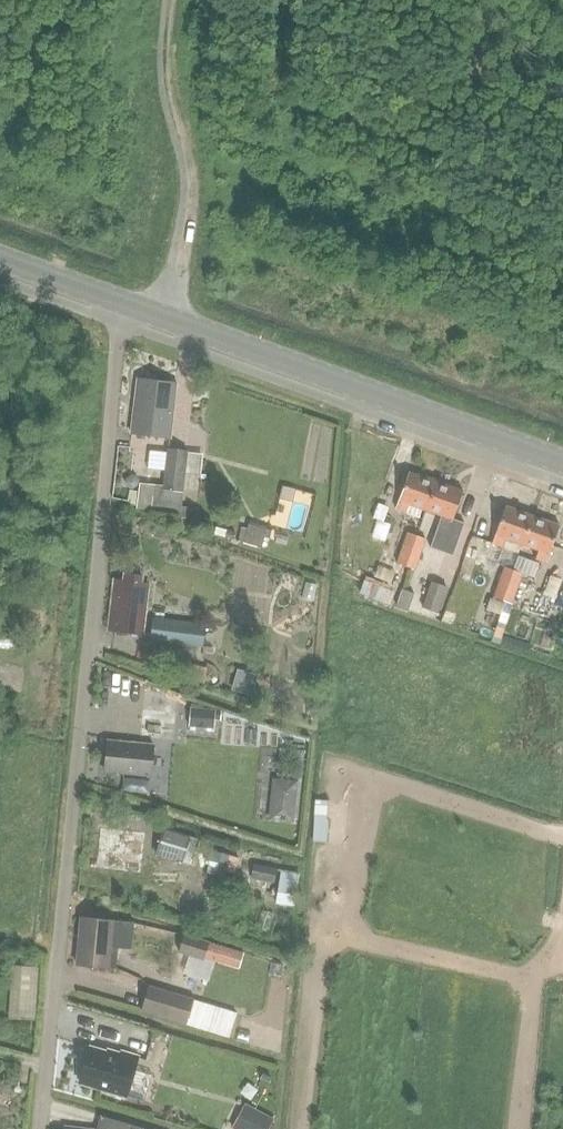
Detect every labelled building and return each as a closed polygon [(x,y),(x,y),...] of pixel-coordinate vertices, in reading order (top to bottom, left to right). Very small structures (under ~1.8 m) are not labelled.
[(171,436),(177,384),(137,379),(132,431),(171,436)] [(165,488),(185,490),(187,472),(190,448),(169,446),(165,488)] [(410,470),(396,507),(406,511),(409,503),(426,509),(436,480),(410,470)] [(125,482),(125,483),(125,484),(126,486),(126,487),(127,488),(128,489),(129,489),(131,489),(132,489),(133,489),(135,489),(136,488),(137,487),(137,486),(138,484),(138,483),(138,482),(137,480),(137,479),(136,478),(135,477),(134,477),(132,477),(131,476),(130,477),(128,477),(127,478),(126,479),(126,480),(125,482)] [(436,480),(426,509),(442,515),(431,548),(453,556),(465,522),(452,518),(463,489),(436,480)] [(508,506),(494,542),(505,546),(507,538),(523,544),(533,515),(508,506)] [(533,515),(523,544),(539,550),(536,558),(545,561),(559,525),(533,515)] [(244,542),(262,548),(268,527),(250,522),(247,530),(244,542)] [(236,532),(227,530),(225,538),(234,541),(236,532)] [(397,564),(415,569),(425,538),(408,532),(397,564)] [(505,567),(495,597),(511,603),(522,573),(513,570),(505,567)] [(143,635),(149,585),(142,584),(143,577),(124,574),(123,581),(114,580),(108,630),(143,635)] [(371,578),(367,595),(394,601),(397,584),(371,578)] [(432,581),(423,607),(436,612),(446,586),(432,581)] [(397,607),(408,611),(414,593),(403,589),(397,607)] [(490,599),(486,610),(501,615),(505,604),(490,599)] [(153,615),(150,640),(203,646),(206,622),(153,615)] [(194,665),(191,682),(204,685),(207,668),(194,665)] [(238,670),(232,690),(252,696),(258,675),(238,670)] [(142,692),(138,736),(173,740),(177,695),(142,692)] [(216,710),(190,708),(189,728),(214,730),(215,721),(216,710)] [(150,776),(153,746),(108,742),(105,772),(150,776)] [(294,823),(298,782),(273,779),(269,821),(294,823)] [(314,819),(313,842),(327,843),(328,820),(327,820),(314,819)] [(142,876),(154,838),(112,825),(107,840),(100,863),(128,872),(142,876)] [(164,829),(156,855),(182,863),(190,836),(164,829)] [(223,870),(234,873),(238,854),(213,848),(205,884),(219,888),(223,870)] [(277,868),(254,864),(251,879),(275,883),(277,868)] [(183,883),(183,870),(156,870),(156,882),(183,883)] [(281,871),(276,905),(294,908),(299,874),(281,871)] [(78,963),(119,966),(120,948),(132,949),(134,924),(82,919),(78,963)] [(203,960),(204,957),(209,941),(184,933),(178,952),(203,960)] [(204,957),(239,968),(244,952),(209,941),(204,957)] [(16,963),(15,1016),(43,1016),(43,963),(16,963)] [(187,1025),(195,1000),(150,986),(143,1012),(187,1025)] [(195,1000),(187,1025),(228,1038),(236,1013),(195,1000)] [(80,1082),(126,1095),(134,1069),(136,1061),(121,1057),(120,1059),(90,1050),(80,1082)] [(134,1069),(126,1095),(145,1101),(152,1075),(134,1069)] [(276,1128),(270,1126),(274,1119),(251,1107),(240,1128),(276,1128)]
